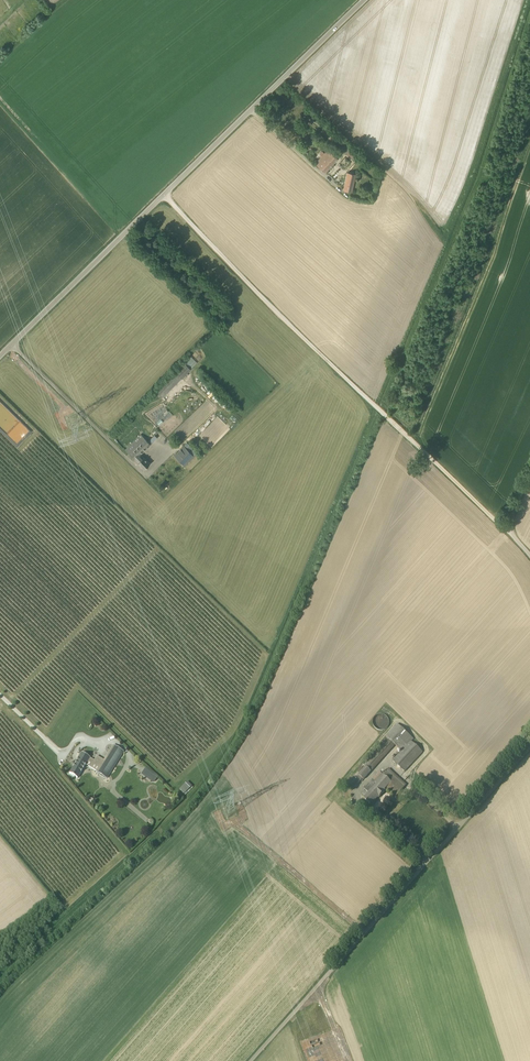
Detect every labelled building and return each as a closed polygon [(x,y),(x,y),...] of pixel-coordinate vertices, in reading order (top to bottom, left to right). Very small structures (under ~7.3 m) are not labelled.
[(338,159),(328,150),(321,157),(316,163),(325,172),(338,159)] [(352,191),(356,175),(347,173),(344,184),(348,185),(347,190),(352,191)] [(156,391),(163,397),(191,369),(193,367),(187,360),(184,363),(156,391)] [(144,469),(150,463),(140,454),(151,444),(157,438),(155,435),(148,441),(141,434),(131,444),(135,448),(129,454),(144,469)] [(174,455),(184,466),(189,461),(191,459),(194,456),(184,446),(174,455)] [(377,715),(375,716),(375,717),(374,718),(373,720),(373,721),(373,723),(373,724),(373,725),(375,728),(376,729),(378,730),(380,730),(381,730),(383,730),(384,729),(386,729),(387,728),(388,726),(389,725),(389,723),(389,722),(389,720),(388,719),(387,718),(386,716),(385,715),(383,715),(382,714),(380,714),(379,714),(377,715)] [(423,752),(411,742),(414,739),(397,724),(385,736),(388,739),(364,765),(366,766),(358,775),(355,778),(354,778),(352,777),(345,785),(352,790),(363,779),(364,780),(395,745),(401,751),(392,760),(404,771),(423,752)] [(107,779),(124,752),(113,745),(104,760),(97,756),(94,760),(90,758),(90,757),(82,753),(69,773),(77,778),(85,765),(96,771),(96,772),(107,779)] [(438,788),(450,796),(454,789),(441,781),(442,781),(430,774),(432,771),(425,766),(421,773),(427,777),(428,775),(433,778),(432,780),(440,786),(438,788)] [(154,782),(158,777),(146,767),(141,774),(152,782),(153,781),(154,782)] [(406,785),(392,773),(388,769),(383,775),(379,772),(364,789),(368,793),(364,798),(371,804),(378,797),(379,798),(385,790),(387,788),(396,796),(406,785)]
